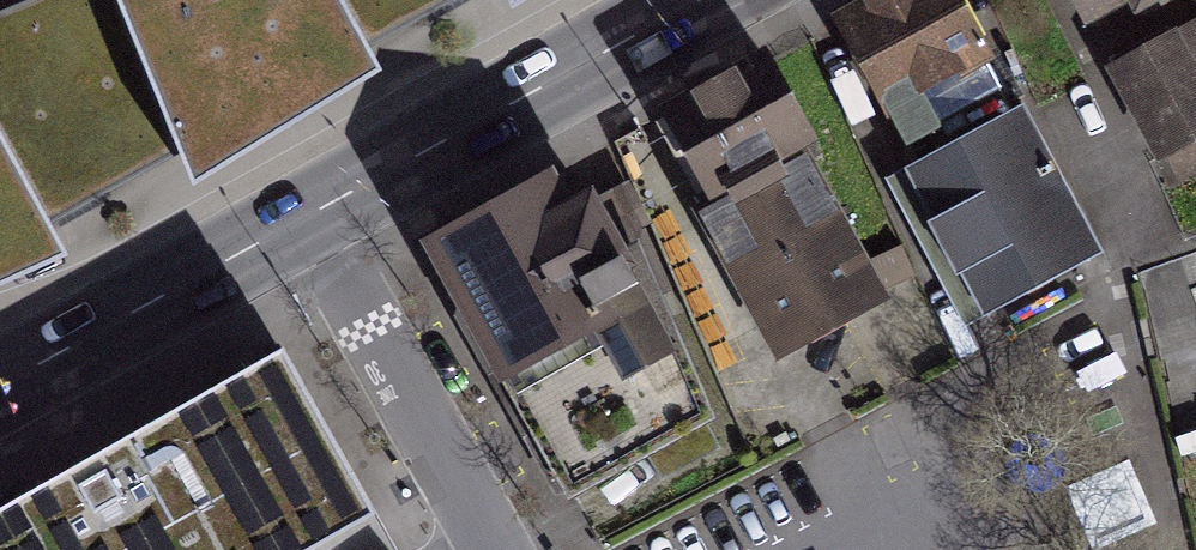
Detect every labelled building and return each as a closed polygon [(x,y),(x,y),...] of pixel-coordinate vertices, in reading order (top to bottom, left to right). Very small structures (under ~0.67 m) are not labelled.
[(68,253),(48,214),(179,151),(118,0),(21,0),(0,9),(0,283),(68,253)] [(179,151),(193,183),(383,68),(370,44),(455,0),(118,0),(179,151)] [(822,34),(966,321),(1087,261),(956,0),(891,0),(822,34)] [(1084,18),(1117,0),(1075,0),(1084,18)] [(1111,58),(1173,175),(1195,162),(1195,68),(1172,25),(1111,58)] [(767,85),(661,139),(776,363),(882,309),(767,85)] [(587,177),(435,253),(563,496),(717,425),(587,177)] [(0,502),(0,549),(351,549),(385,531),(282,346),(0,502)]
